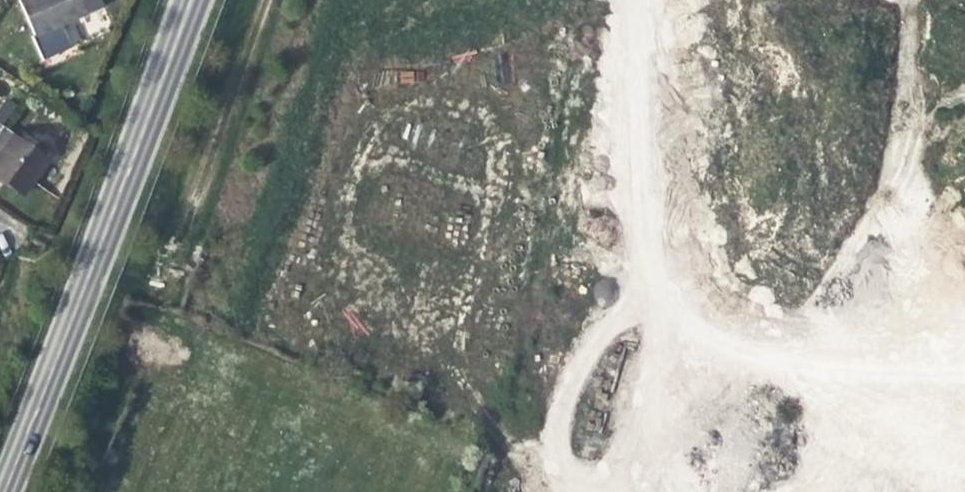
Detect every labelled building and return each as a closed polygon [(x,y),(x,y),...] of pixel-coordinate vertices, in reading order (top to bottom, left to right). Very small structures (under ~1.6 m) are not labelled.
[(101,0),(19,0),(35,36),(61,24),(103,6),(101,0)] [(71,48),(61,24),(35,36),(32,37),(42,60),(71,48)] [(1,128),(0,129),(0,180),(2,181),(23,196),(48,161),(1,128)]
